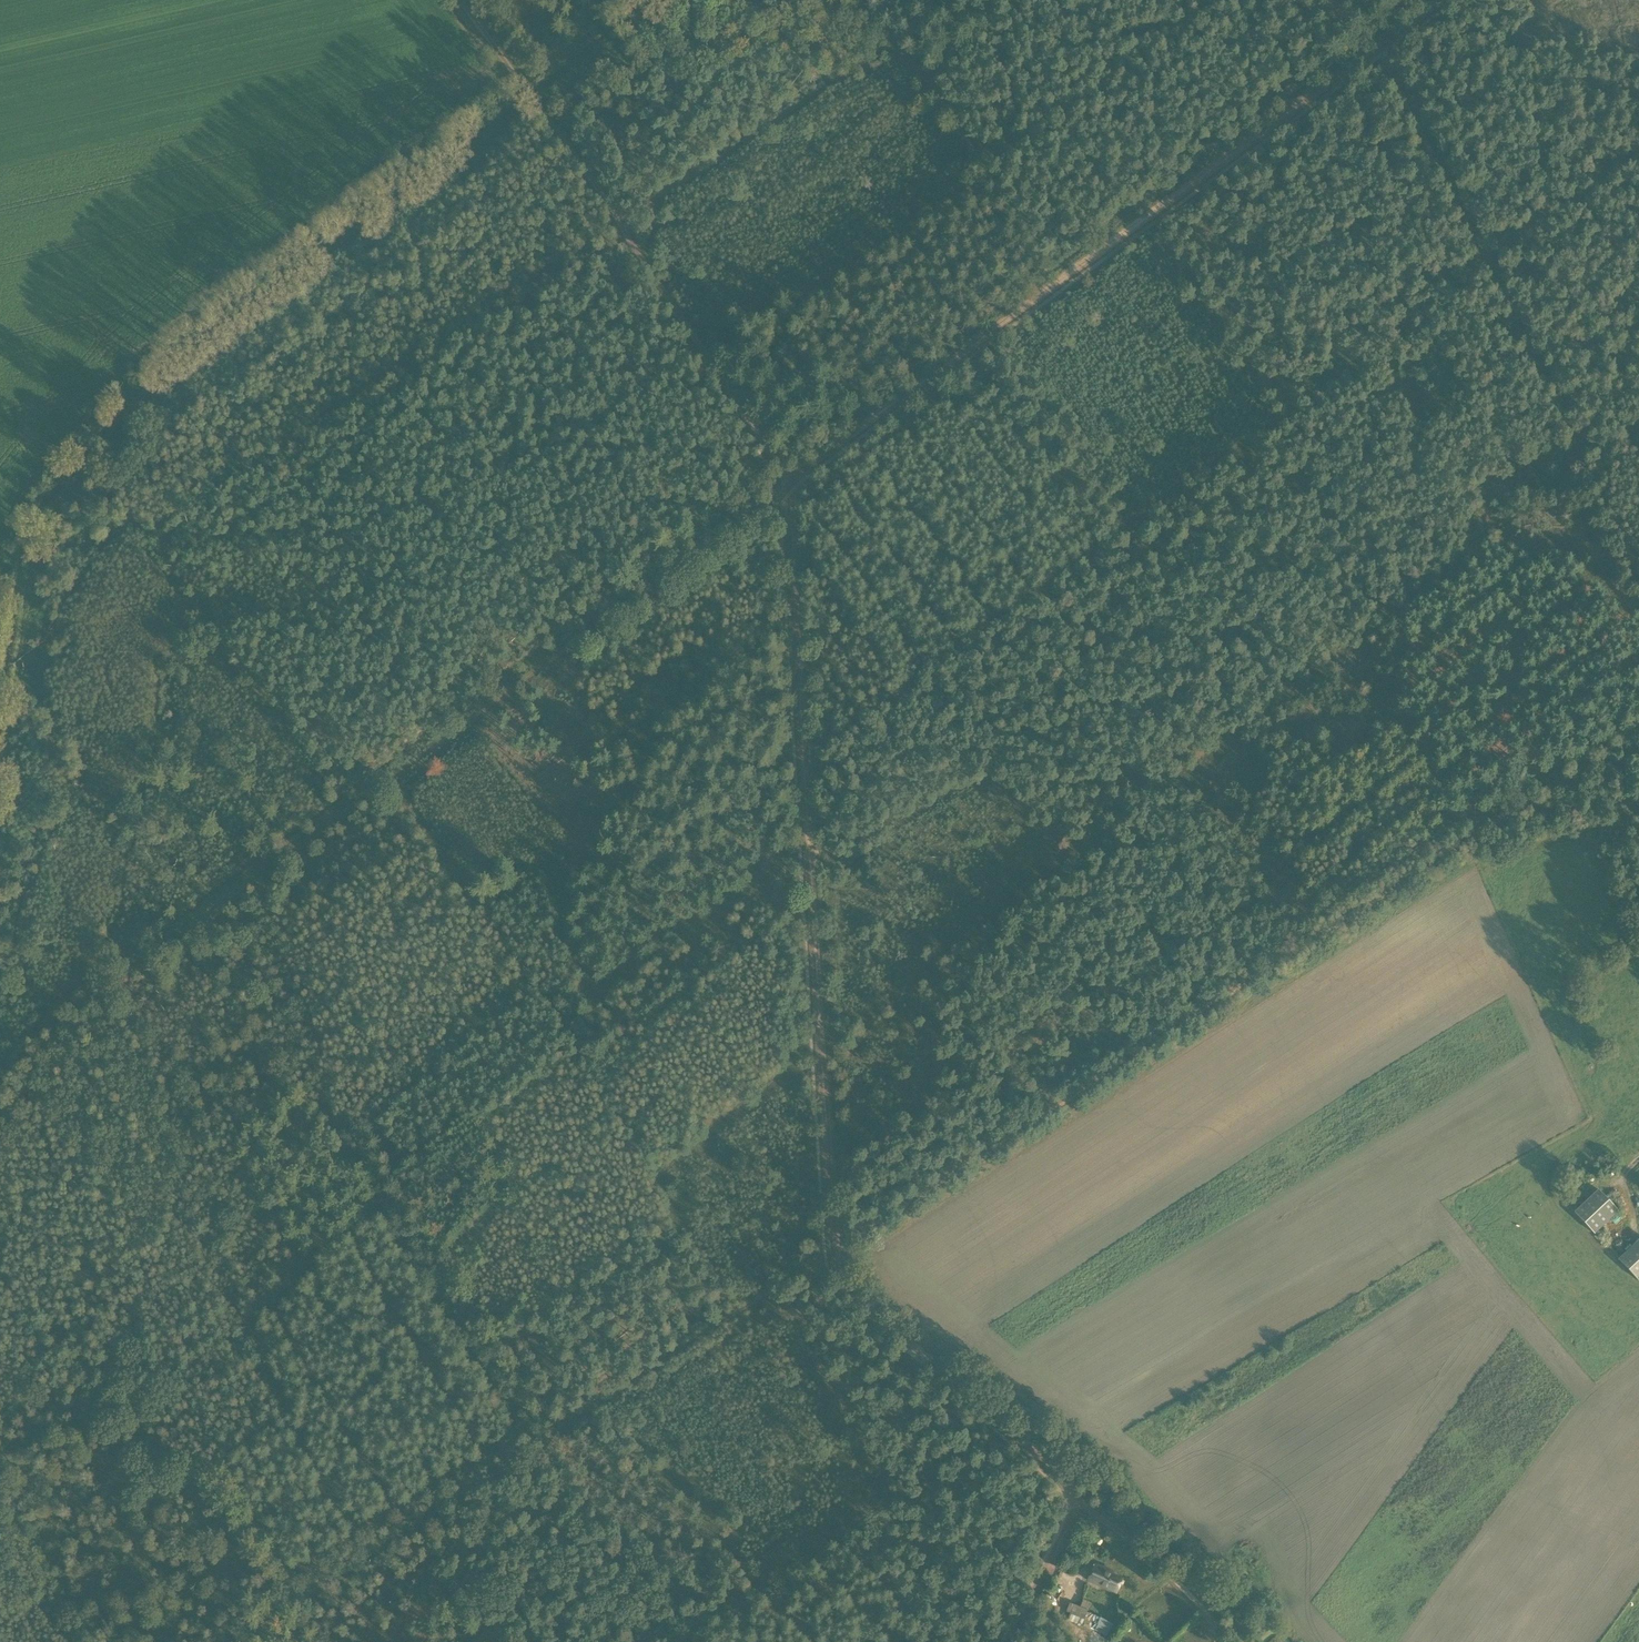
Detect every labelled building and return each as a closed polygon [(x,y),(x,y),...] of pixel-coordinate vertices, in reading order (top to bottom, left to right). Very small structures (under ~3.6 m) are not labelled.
[(1618,1211),(1598,1190),(1574,1213),(1594,1234),(1618,1211)] [(1618,1260),(1638,1281),(1638,1280),(1638,1240),(1618,1260)] [(1094,1566),(1087,1581),(1116,1593),(1122,1579),(1114,1575),(1115,1573),(1094,1564),(1094,1565),(1093,1565),(1093,1566),(1094,1566)] [(1082,1625),(1082,1626),(1094,1631),(1099,1618),(1086,1613),(1090,1603),(1083,1600),(1080,1607),(1069,1603),(1066,1612),(1070,1614),(1067,1619),(1082,1625)]
